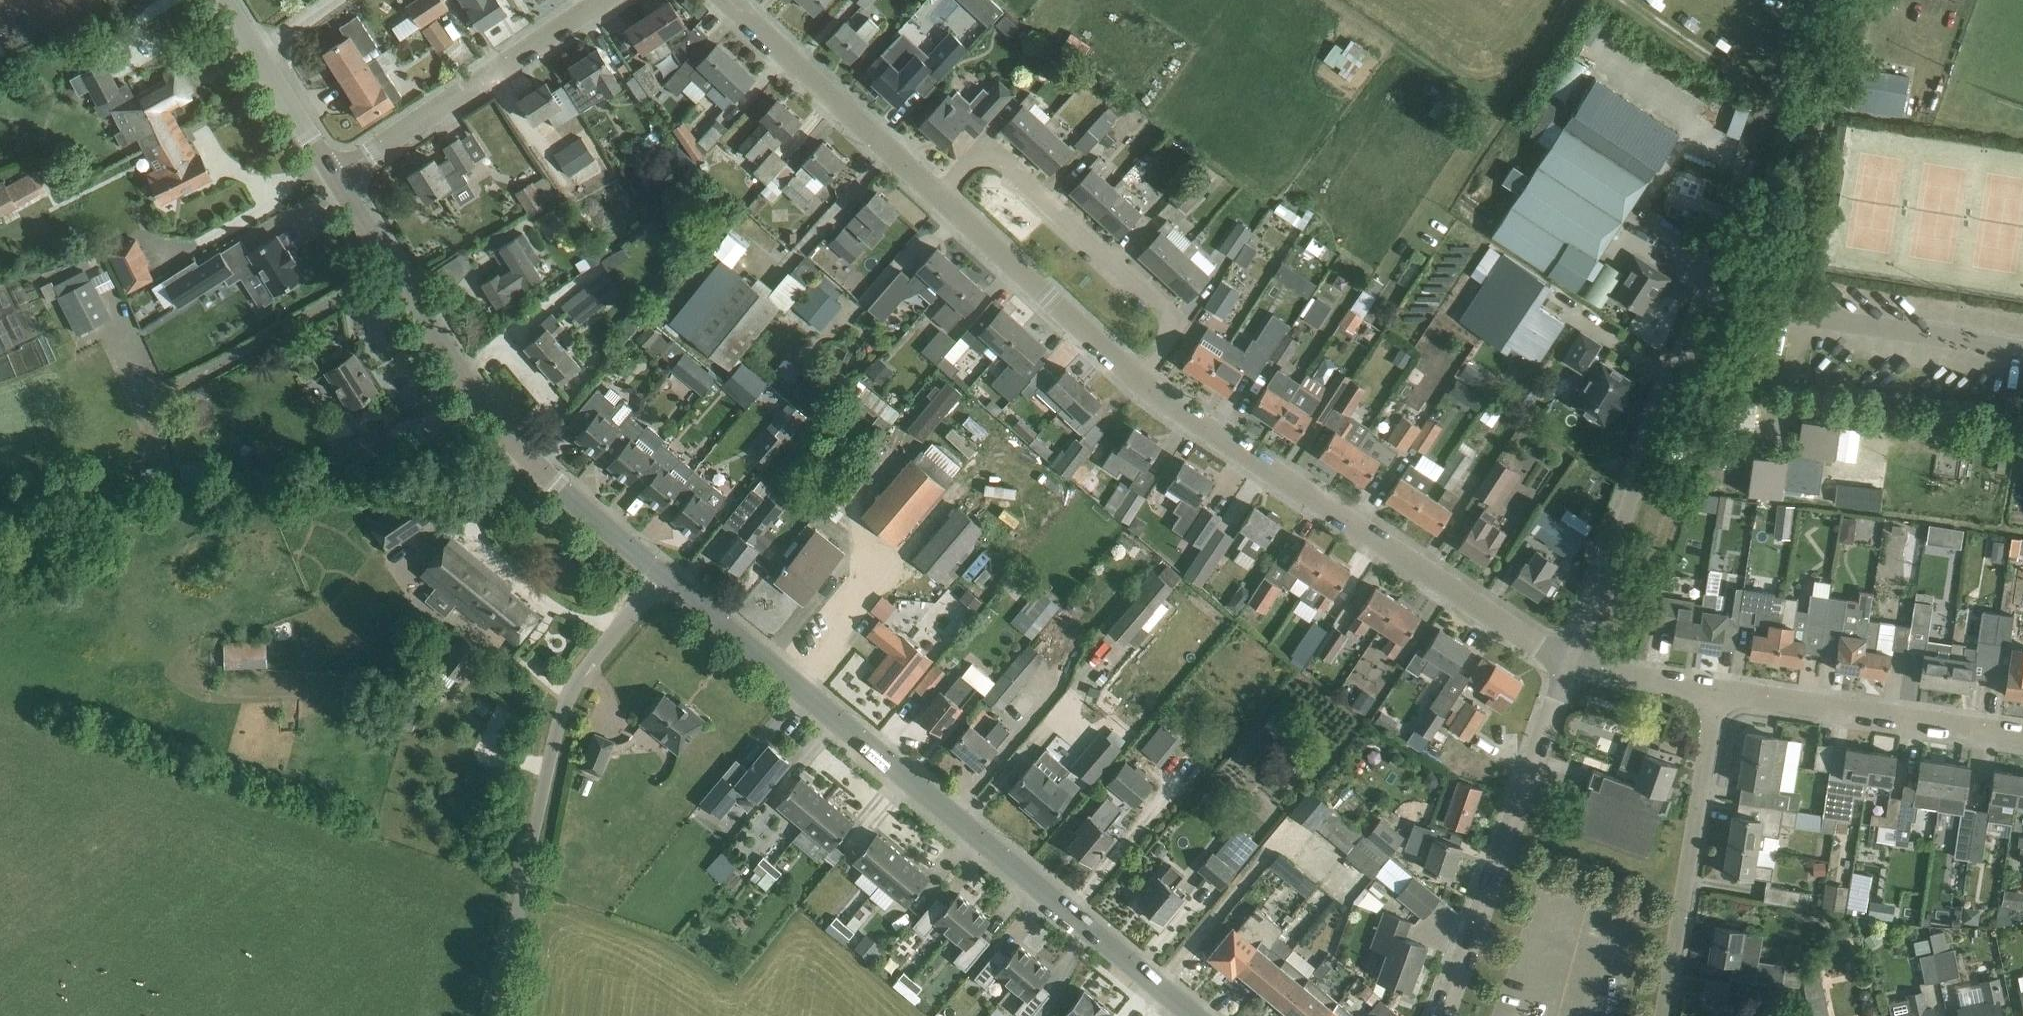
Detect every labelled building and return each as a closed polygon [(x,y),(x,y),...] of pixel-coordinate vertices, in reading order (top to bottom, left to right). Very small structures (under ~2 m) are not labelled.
[(445,0),(415,0),(407,5),(421,26),(449,7),(445,0)] [(506,11),(499,0),(463,0),(481,27),(506,11)] [(649,14),(674,50),(682,44),(692,54),(709,35),(696,24),(692,29),(685,23),(685,22),(670,0),(649,14)] [(815,12),(826,0),(802,0),(815,12)] [(989,26),(1003,11),(992,0),(991,0),(977,15),(989,26)] [(342,78),(377,55),(382,52),(358,14),(340,26),(347,37),(325,51),(342,78)] [(652,64),(674,50),(649,14),(628,28),(652,64)] [(856,30),(845,20),(829,38),(850,58),(867,41),(866,41),(880,26),(869,16),(856,30)] [(452,39),(437,19),(424,28),(439,49),(452,39)] [(1573,50),(1580,54),(1593,29),(1586,26),(1573,50)] [(951,31),(924,60),(923,61),(930,67),(941,77),(968,48),(951,31)] [(898,36),(868,69),(877,77),(873,81),(897,103),(914,85),(913,84),(930,67),(923,61),(924,60),(898,36)] [(1347,36),(1341,46),(1333,41),(1321,60),(1352,79),(1370,51),(1347,36)] [(693,78),(707,91),(736,60),(717,43),(692,70),(684,62),(665,82),(678,95),(693,78)] [(576,74),(563,83),(580,110),(608,92),(608,93),(621,85),(611,71),(613,70),(598,48),(571,65),(576,74)] [(1549,88),(1566,100),(1588,66),(1570,54),(1549,88)] [(403,96),(377,55),(342,78),(356,100),(353,102),(365,120),(403,96)] [(736,60),(707,91),(725,108),(754,77),(736,60)] [(144,148),(180,128),(171,113),(170,113),(166,107),(191,91),(175,66),(164,73),(167,78),(136,96),(128,81),(117,87),(103,61),(84,72),(100,101),(95,104),(102,117),(114,110),(123,127),(115,133),(122,145),(137,137),(144,148)] [(633,71),(626,62),(618,67),(625,77),(633,71)] [(651,94),(663,85),(646,63),(634,72),(651,94)] [(1883,76),(1860,72),(1854,108),(1877,111),(1883,76)] [(1549,146),(1492,234),(1549,272),(1575,289),(1585,274),(1592,279),(1607,256),(1600,252),(1648,178),(1646,177),(1678,129),(1595,75),(1563,126),(1549,146)] [(1015,92),(1001,79),(975,107),(989,120),(1015,92)] [(561,104),(557,98),(546,82),(520,99),(534,122),(547,113),(557,127),(569,119),(560,105),(561,104)] [(950,93),(921,123),(923,125),(922,130),(927,135),(932,133),(944,144),(961,126),(960,125),(971,113),(965,108),(971,102),(957,89),(952,95),(950,93)] [(1020,102),(1024,105),(1025,103),(1029,107),(1037,98),(1030,92),(1020,102)] [(754,171),(767,183),(787,161),(774,149),(801,120),(778,99),(762,116),(765,120),(741,145),(752,156),(758,149),(766,157),(754,171)] [(1024,105),(1002,128),(1017,142),(1019,141),(1027,148),(1026,150),(1049,126),(1045,122),(1029,107),(1025,103),(1024,105)] [(612,128),(599,109),(586,118),(598,139),(600,138),(606,148),(621,134),(616,126),(612,128)] [(1537,109),(1530,120),(1537,124),(1544,113),(1537,109)] [(1098,139),(1116,120),(1105,110),(1087,129),(1098,139)] [(1053,113),(1045,122),(1049,126),(1052,129),(1060,119),(1053,113)] [(719,119),(699,140),(708,149),(728,127),(719,119)] [(1074,149),(1052,129),(1049,126),(1026,150),(1041,164),(1042,163),(1050,170),(1049,172),(1050,173),(1074,149)] [(149,146),(144,148),(154,169),(148,172),(162,200),(211,176),(200,154),(197,156),(180,128),(149,146)] [(1115,140),(1108,133),(1101,140),(1108,147),(1115,140)] [(555,153),(569,175),(596,158),(594,156),(600,153),(595,144),(593,146),(587,135),(583,137),(582,135),(555,153)] [(434,158),(410,173),(427,200),(436,194),(437,195),(440,193),(443,197),(469,180),(462,170),(474,162),(459,137),(445,146),(451,155),(438,164),(434,158)] [(787,161),(767,183),(768,184),(761,191),(772,201),(784,188),(804,205),(844,161),(823,141),(805,160),(806,160),(797,170),(787,161)] [(695,162),(677,146),(653,171),(671,187),(695,162)] [(1089,166),(1092,168),(1094,167),(1097,170),(1105,161),(1099,155),(1089,166)] [(1092,168),(1071,192),(1086,206),(1087,205),(1095,212),(1094,213),(1095,214),(1118,189),(1114,185),(1097,170),(1094,167),(1092,168)] [(35,171),(7,187),(3,180),(0,181),(0,214),(45,189),(35,171)] [(1122,176),(1114,185),(1118,189),(1121,192),(1129,183),(1122,176)] [(1206,189),(1194,178),(1174,199),(1185,210),(1206,189)] [(515,192),(529,213),(546,202),(546,201),(535,182),(534,180),(515,192)] [(1118,189),(1095,214),(1110,228),(1111,226),(1119,234),(1118,235),(1119,236),(1141,210),(1121,192),(1118,189)] [(877,191),(863,205),(859,210),(859,211),(848,223),(858,233),(870,221),(879,229),(898,210),(877,191)] [(546,201),(546,202),(553,213),(567,204),(559,192),(546,201)] [(653,214),(635,234),(642,240),(660,221),(653,214)] [(1186,253),(1182,248),(1190,240),(1167,219),(1158,229),(1161,232),(1139,255),(1155,269),(1156,268),(1164,276),(1163,277),(1186,253)] [(1238,220),(1220,247),(1233,257),(1252,229),(1238,220)] [(843,227),(829,243),(850,262),(864,247),(843,227)] [(523,232),(494,250),(507,271),(500,275),(498,272),(483,282),(498,305),(513,295),(510,290),(524,282),(527,286),(542,276),(534,264),(541,259),(523,232)] [(249,253),(238,260),(246,272),(240,275),(259,304),(265,301),(266,303),(275,298),(273,296),(277,293),(283,289),(284,292),(298,283),(296,280),(304,276),(277,234),(250,251),(249,252),(249,253)] [(1312,235),(1306,245),(1326,258),(1332,249),(1312,235)] [(108,252),(128,292),(154,279),(146,264),(150,263),(137,237),(108,252)] [(1186,253),(1163,277),(1178,291),(1180,290),(1188,297),(1186,299),(1187,300),(1210,276),(1206,272),(1214,262),(1190,240),(1182,248),(1186,253)] [(585,256),(591,266),(614,251),(608,244),(599,251),(597,249),(585,256)] [(931,301),(942,289),(960,269),(937,247),(918,268),(920,269),(909,280),(931,301)] [(1535,360),(1537,361),(1564,321),(1537,304),(1548,288),(1489,248),(1471,274),(1484,283),(1459,319),(1506,350),(1508,347),(1514,351),(1510,356),(1512,363),(1523,370),(1529,369),(1535,360)] [(221,251),(194,269),(206,288),(233,271),(221,251)] [(1623,281),(1615,294),(1641,311),(1655,290),(1659,292),(1669,277),(1635,254),(1623,272),(1619,279),(1623,281)] [(779,305),(722,259),(672,321),(730,369),(740,356),(738,355),(779,305)] [(1606,261),(1584,294),(1600,305),(1619,279),(1623,272),(1606,261)] [(1279,262),(1271,276),(1308,295),(1315,280),(1279,262)] [(190,263),(163,279),(179,305),(206,288),(194,269),(190,263)] [(984,291),(960,269),(942,289),(949,296),(933,315),(948,330),(984,291)] [(112,316),(93,277),(58,295),(78,333),(112,316)] [(841,303),(814,280),(792,305),(820,328),(841,303)] [(1240,292),(1222,280),(1205,306),(1224,318),(1240,292)] [(578,326),(603,306),(586,286),(561,305),(578,326)] [(909,286),(884,320),(895,328),(921,295),(909,286)] [(899,298),(886,287),(868,307),(881,319),(899,298)] [(1339,322),(1354,332),(1363,318),(1362,318),(1377,296),(1364,288),(1350,307),(1349,307),(1339,322)] [(1002,350),(1023,326),(1002,307),(993,317),(984,309),(962,334),(971,343),(981,352),(982,350),(993,359),(1002,350)] [(1308,310),(1304,318),(1318,326),(1322,319),(1308,310)] [(541,322),(547,328),(526,346),(560,385),(581,367),(554,335),(564,327),(552,312),(541,322)] [(1248,343),(1244,350),(1251,355),(1254,350),(1267,358),(1276,344),(1290,323),(1277,315),(1272,312),(1255,339),(1253,337),(1248,343)] [(649,323),(636,338),(652,352),(665,338),(649,323)] [(1023,326),(1002,350),(1013,360),(993,383),(1011,399),(1045,362),(1036,353),(1044,345),(1023,326)] [(1198,340),(1183,364),(1205,379),(1230,341),(1208,327),(1200,341),(1198,340)] [(924,351),(937,362),(941,357),(951,347),(954,342),(942,331),(924,351)] [(1600,343),(1581,331),(1563,359),(1582,371),(1586,366),(1594,371),(1573,403),(1588,413),(1586,416),(1599,424),(1601,421),(1604,424),(1614,408),(1617,410),(1625,398),(1622,396),(1632,380),(1593,355),(1600,343)] [(1298,340),(1286,333),(1271,356),(1283,364),(1295,345),(1298,340)] [(941,357),(937,362),(952,376),(960,368),(954,362),(971,343),(962,334),(957,340),(956,341),(954,342),(951,347),(941,357)] [(1230,341),(1205,379),(1228,393),(1238,377),(1243,370),(1243,369),(1242,369),(1251,355),(1244,350),(1241,348),(1230,341)] [(1401,348),(1394,359),(1405,365),(1411,354),(1401,348)] [(353,354),(326,371),(350,408),(377,391),(353,354)] [(803,369),(786,356),(775,370),(792,383),(803,369)] [(1483,388),(1490,377),(1468,362),(1460,374),(1483,388)] [(1058,411),(1075,394),(1083,384),(1068,370),(1068,369),(1066,367),(1057,377),(1051,372),(1040,385),(1033,378),(1022,391),(1028,397),(1035,389),(1058,411)] [(1410,444),(1437,403),(1454,378),(1441,369),(1409,418),(1403,414),(1387,438),(1404,448),(1408,442),(1410,444)] [(1262,392),(1251,409),(1273,423),(1289,399),(1278,391),(1286,378),(1288,376),(1279,370),(1277,372),(1268,385),(1267,384),(1262,392)] [(1458,378),(1449,389),(1474,409),(1483,397),(1458,378)] [(1366,388),(1353,379),(1336,405),(1349,414),(1366,388)] [(907,427),(922,440),(962,392),(947,380),(940,388),(935,383),(927,394),(932,398),(907,427)] [(1075,394),(1058,411),(1083,434),(1100,416),(1093,409),(1102,401),(1099,399),(1083,384),(1075,394)] [(1275,424),(1272,428),(1283,435),(1285,431),(1296,438),(1307,421),(1311,415),(1312,414),(1310,413),(1319,399),(1320,397),(1299,384),(1289,399),(1273,423),(1275,424)] [(867,386),(855,401),(876,418),(879,414),(882,416),(891,405),(867,386)] [(572,420),(582,429),(575,437),(597,455),(614,435),(630,415),(633,412),(632,407),(625,401),(619,401),(617,404),(597,388),(567,424),(568,424),(572,420)] [(1756,425),(1757,399),(1732,398),(1731,423),(1756,425)] [(995,416),(1002,408),(991,399),(985,407),(995,416)] [(1492,427),(1503,410),(1491,402),(1480,419),(1492,427)] [(1447,409),(1437,403),(1410,444),(1425,454),(1443,426),(1438,424),(1447,409)] [(644,427),(630,415),(614,435),(624,444),(607,464),(629,482),(646,462),(662,442),(661,442),(664,439),(662,437),(663,436),(648,423),(644,427)] [(1835,458),(1840,422),(1839,421),(1838,424),(1803,419),(1804,416),(1802,416),(1797,452),(1787,460),(1750,455),(1750,456),(1752,457),(1747,491),(1745,491),(1745,493),(1781,498),(1783,488),(1819,493),(1824,457),(1835,458)] [(1319,453),(1342,469),(1359,444),(1347,436),(1355,423),(1345,417),(1337,430),(1335,428),(1319,453)] [(949,424),(941,432),(965,454),(972,447),(949,424)] [(1145,467),(1149,460),(1160,444),(1134,427),(1119,449),(1114,446),(1102,465),(1116,475),(1120,469),(1134,479),(1143,465),(1145,467)] [(1359,444),(1342,469),(1364,483),(1380,459),(1392,467),(1401,453),(1376,437),(1369,427),(1359,444)] [(392,460),(386,430),(329,442),(335,472),(392,460)] [(771,430),(752,452),(766,464),(785,442),(771,430)] [(1069,477),(1091,449),(1076,438),(1055,466),(1069,477)] [(1477,449),(1463,440),(1444,468),(1458,478),(1477,449)] [(662,442),(646,462),(657,471),(640,491),(661,509),(678,489),(694,469),(662,442)] [(1014,445),(966,473),(974,485),(1021,456),(1014,445)] [(921,448),(912,458),(944,485),(953,475),(921,448)] [(944,485),(912,458),(863,515),(895,542),(944,485)] [(1172,459),(1162,474),(1171,480),(1181,465),(1172,459)] [(1195,557),(1200,550),(1222,516),(1204,504),(1203,506),(1196,502),(1212,478),(1199,470),(1184,460),(1181,465),(1171,480),(1168,485),(1184,495),(1174,511),(1181,515),(1172,528),(1181,534),(1177,538),(1180,540),(1177,546),(1195,557)] [(1514,469),(1499,460),(1476,494),(1492,504),(1514,469)] [(1411,514),(1425,492),(1434,479),(1409,463),(1401,476),(1400,475),(1386,497),(1411,514)] [(694,469),(678,489),(689,498),(672,518),(693,536),(724,499),(724,494),(694,469)] [(847,477),(822,509),(832,517),(858,486),(847,477)] [(760,479),(753,488),(752,487),(739,503),(753,514),(739,532),(737,531),(717,555),(739,573),(759,549),(762,552),(777,533),(768,525),(784,506),(769,494),(773,489),(760,479)] [(1836,502),(1879,507),(1881,489),(1838,483),(1836,502)] [(419,488),(402,500),(369,522),(387,549),(420,526),(437,515),(419,488)] [(1439,501),(1425,492),(1411,514),(1437,531),(1451,509),(1449,508),(1458,495),(1448,488),(1439,501)] [(1696,513),(1732,512),(1731,492),(1696,493),(1696,513)] [(1775,532),(1790,534),(1794,505),(1778,503),(1775,532)] [(1254,505),(1243,522),(1240,527),(1243,528),(1234,542),(1256,556),(1265,543),(1280,522),(1254,505)] [(958,507),(914,558),(938,579),(947,569),(956,577),(984,544),(976,536),(983,528),(958,507)] [(1475,525),(1473,524),(1459,545),(1477,557),(1477,559),(1482,562),(1484,561),(1485,562),(1507,528),(1493,518),(1496,515),(1486,508),(1475,525)] [(1561,517),(1550,534),(1545,542),(1570,558),(1585,534),(1561,517)] [(1843,518),(1841,530),(1854,531),(1856,519),(1843,518)] [(1902,525),(1893,524),(1892,532),(1901,533),(1902,525)] [(1929,525),(1927,541),(1960,546),(1962,530),(1929,525)] [(843,552),(827,539),(816,530),(787,566),(786,565),(783,567),(784,569),(776,578),(803,600),(843,552)] [(451,536),(439,552),(421,573),(487,627),(491,621),(516,641),(538,614),(509,590),(512,586),(451,536)] [(1993,545),(1997,550),(2002,551),(2004,541),(1993,539),(1993,545)] [(1288,565),(1276,557),(1264,575),(1282,586),(1283,583),(1290,588),(1299,574),(1310,581),(1328,555),(1305,540),(1288,565)] [(1205,542),(1200,550),(1195,557),(1196,558),(1185,574),(1199,585),(1221,553),(1205,542)] [(1556,562),(1539,551),(1536,549),(1527,563),(1525,562),(1512,580),(1537,597),(1540,593),(1549,599),(1559,584),(1547,576),(1556,562)] [(1311,581),(1310,581),(1301,595),(1322,609),(1331,595),(1333,596),(1350,569),(1328,555),(1311,581)] [(1004,557),(976,585),(986,594),(1013,565),(1004,557)] [(1160,600),(1171,587),(1181,576),(1168,563),(1110,629),(1124,641),(1140,623),(1160,600)] [(1282,586),(1264,575),(1247,600),(1264,612),(1282,586)] [(1727,595),(1704,591),(1702,607),(1696,646),(1706,647),(1705,651),(1717,653),(1718,650),(1720,651),(1724,621),(1739,623),(1744,588),(1729,585),(1727,595)] [(1380,627),(1398,601),(1375,586),(1358,612),(1359,613),(1350,627),(1360,634),(1369,620),(1380,627)] [(1011,621),(1024,632),(1052,598),(1038,588),(1011,621)] [(1760,590),(1744,588),(1739,623),(1755,626),(1759,600),(1758,600),(1760,590)] [(882,619),(893,604),(879,593),(867,607),(882,619)] [(1806,634),(1823,637),(1829,596),(1810,593),(1807,611),(1796,609),(1797,598),(1786,597),(1775,659),(1802,663),(1806,634)] [(1750,655),(1775,659),(1786,597),(1773,595),(1767,635),(1754,632),(1750,655)] [(1829,596),(1823,637),(1839,639),(1835,668),(1861,672),(1869,619),(1861,618),(1863,607),(1845,605),(1846,598),(1829,596)] [(1696,646),(1702,607),(1693,606),(1694,599),(1680,597),(1680,599),(1664,597),(1660,625),(1674,628),(1672,643),(1675,644),(1675,643),(1696,646)] [(1160,600),(1140,623),(1148,630),(1168,607),(1160,600)] [(1910,638),(1928,641),(1934,603),(1915,600),(1911,626),(1910,638)] [(1420,615),(1398,601),(1380,627),(1392,635),(1383,649),(1392,655),(1402,641),(1403,642),(1420,615)] [(1978,639),(1994,642),(1998,613),(1982,610),(1978,639)] [(1998,613),(1994,642),(2010,644),(2014,615),(1998,613)] [(1911,626),(1869,619),(1861,672),(1887,676),(1891,648),(1908,650),(1910,638),(1911,626)] [(902,639),(879,620),(868,634),(869,635),(869,634),(891,652),(871,677),(897,699),(930,658),(904,637),(902,639)] [(1314,622),(1293,654),(1304,662),(1326,630),(1314,622)] [(1334,626),(1316,652),(1331,662),(1349,636),(1334,626)] [(1440,628),(1429,645),(1424,652),(1430,657),(1422,669),(1435,678),(1443,664),(1453,670),(1468,647),(1440,628)] [(484,651),(468,638),(462,633),(438,663),(459,681),(484,651)] [(266,639),(224,641),(225,669),(267,666),(266,639)] [(1945,685),(1951,645),(1928,641),(1926,653),(1925,652),(1920,681),(1945,685)] [(1976,648),(1951,645),(1945,685),(1971,688),(1975,660),(1974,660),(1976,648)] [(2022,696),(2022,649),(2020,670),(2009,668),(2005,694),(2022,696)] [(995,682),(990,688),(1008,703),(1038,668),(1036,667),(1021,654),(995,682)] [(1521,681),(1483,657),(1469,677),(1482,686),(1492,693),(1486,701),(1502,711),(1521,681)] [(971,663),(962,675),(976,687),(985,693),(995,682),(971,663)] [(1108,677),(1102,672),(1095,680),(1101,685),(1108,677)] [(940,690),(931,701),(919,716),(940,734),(962,708),(961,706),(976,687),(962,675),(960,674),(944,694),(940,690)] [(1098,697),(1101,689),(1090,685),(1087,693),(1098,697)] [(1441,689),(1429,708),(1443,717),(1455,698),(1441,689)] [(687,712),(664,693),(644,717),(667,736),(663,740),(678,752),(705,720),(690,708),(687,712)] [(1469,740),(1487,713),(1467,700),(1459,713),(1453,709),(1445,722),(1450,725),(1449,727),(1469,740)] [(1443,717),(1429,708),(1415,727),(1430,736),(1443,717)] [(970,724),(966,729),(953,745),(979,767),(997,746),(996,745),(1009,730),(998,721),(985,736),(970,724)] [(1163,725),(1142,750),(1160,764),(1181,739),(1163,725)] [(1113,728),(1106,735),(1102,731),(1073,765),(1091,780),(1120,747),(1119,747),(1126,739),(1113,728)] [(1747,732),(1742,758),(1784,764),(1788,739),(1775,737),(1775,736),(1747,732)] [(595,733),(582,766),(600,774),(614,741),(595,733)] [(1658,748),(1632,739),(1622,766),(1619,765),(1619,766),(1637,772),(1633,783),(1665,794),(1676,763),(1656,756),(1660,746),(1658,746),(1658,748)] [(1830,771),(1830,769),(1834,745),(1818,743),(1814,768),(1830,771)] [(769,744),(756,760),(749,768),(736,758),(700,800),(721,818),(736,800),(748,810),(758,798),(758,797),(767,787),(789,761),(769,744)] [(1864,795),(1864,793),(1871,751),(1846,747),(1842,771),(1830,769),(1830,771),(1822,816),(1849,820),(1853,794),(1864,795)] [(1041,753),(1010,789),(1033,808),(1030,811),(1045,824),(1078,785),(1066,775),(1070,770),(1045,749),(1041,753)] [(1864,793),(1889,797),(1890,796),(1896,754),(1871,751),(1864,793)] [(1784,764),(1742,758),(1738,782),(1763,786),(1760,805),(1762,806),(1798,811),(1801,791),(1780,788),(1784,764)] [(1945,762),(1920,758),(1914,799),(1919,800),(1918,804),(1937,807),(1940,792),(1945,762)] [(1151,785),(1125,762),(1107,782),(1133,805),(1151,785)] [(1945,762),(1940,792),(1937,807),(1937,809),(1955,811),(1956,802),(1964,803),(1970,765),(1945,762)] [(1633,783),(1593,768),(1587,784),(1591,785),(1576,826),(1578,827),(1576,831),(1644,856),(1646,851),(1647,852),(1662,811),(1665,812),(1671,797),(1665,794),(1633,783)] [(2014,802),(2019,773),(1994,769),(1988,807),(1996,808),(1995,820),(2012,823),(2015,802),(2014,802)] [(2019,773),(2014,802),(2015,802),(2022,804),(2022,773),(2019,773)] [(803,827),(827,799),(800,776),(777,804),(803,827)] [(1466,829),(1475,803),(1481,788),(1459,780),(1444,822),(1466,829)] [(1292,810),(1296,814),(1307,801),(1316,809),(1308,819),(1328,835),(1344,817),(1311,788),(1292,810)] [(1890,796),(1889,797),(1886,815),(1872,813),(1870,823),(1897,827),(1901,798),(1890,796)] [(1090,816),(1090,815),(1078,830),(1080,832),(1069,845),(1092,864),(1115,837),(1105,829),(1122,809),(1107,797),(1090,816)] [(1919,800),(1914,799),(1901,798),(1894,843),(1908,845),(1912,819),(1916,820),(1918,804),(1919,800)] [(827,799),(803,827),(831,849),(854,821),(827,799)] [(1733,814),(1728,844),(1756,849),(1757,848),(1776,851),(1780,824),(1795,826),(1798,811),(1762,806),(1760,819),(1733,814)] [(1955,855),(1968,857),(1976,809),(1963,807),(1955,855)] [(1989,811),(1976,809),(1968,857),(1981,859),(1989,811)] [(1822,816),(1820,831),(1834,832),(1836,818),(1822,816)] [(1344,817),(1328,835),(1349,853),(1365,834),(1355,825),(1344,817)] [(1377,844),(1389,855),(1402,839),(1402,834),(1381,817),(1371,829),(1359,820),(1355,825),(1365,834),(1377,844)] [(1404,828),(1402,834),(1402,839),(1414,843),(1411,851),(1428,857),(1424,867),(1450,876),(1461,846),(1436,837),(1435,838),(1404,828)] [(1241,829),(1229,843),(1217,857),(1213,854),(1199,869),(1221,888),(1258,843),(1241,829)] [(880,883),(903,855),(876,832),(853,860),(880,883)] [(1377,844),(1365,834),(1349,853),(1346,856),(1358,866),(1377,844)] [(1391,856),(1389,855),(1377,844),(1358,866),(1372,878),(1391,856)] [(1771,879),(1773,866),(1754,863),(1756,849),(1728,844),(1724,872),(1771,879)] [(1275,853),(1267,865),(1292,882),(1301,870),(1275,853)] [(773,864),(764,855),(758,862),(768,870),(773,864)] [(903,855),(880,883),(906,905),(930,877),(903,855)] [(721,882),(732,870),(717,856),(706,868),(721,882)] [(768,870),(777,877),(782,871),(773,864),(768,870)] [(1186,892),(1176,883),(1183,875),(1171,865),(1160,878),(1159,877),(1138,902),(1160,921),(1170,909),(1173,911),(1184,897),(1183,896),(1186,892)] [(1870,875),(1853,872),(1847,912),(1864,914),(1870,875)] [(1400,898),(1423,917),(1439,899),(1440,900),(1441,898),(1417,878),(1400,898)] [(1845,911),(1849,886),(1827,882),(1823,908),(1845,911)] [(1807,908),(1809,892),(1766,886),(1764,901),(1807,908)] [(936,922),(950,934),(974,906),(958,893),(947,905),(937,896),(913,925),(925,935),(936,922)] [(1879,901),(1870,900),(1868,916),(1876,917),(1879,901)] [(990,920),(974,906),(950,934),(964,946),(953,959),(966,970),(990,941),(980,932),(990,920)] [(1283,928),(1256,906),(1236,929),(1233,926),(1208,955),(1232,975),(1236,970),(1261,940),(1268,945),(1283,928)] [(1978,924),(1980,908),(1965,906),(1963,922),(1978,924)] [(1402,936),(1409,920),(1383,911),(1371,946),(1388,951),(1378,977),(1398,984),(1398,986),(1402,987),(1402,986),(1410,988),(1426,945),(1402,936)] [(841,929),(846,923),(836,915),(831,921),(841,929)] [(849,937),(854,931),(846,923),(841,929),(849,937)] [(1758,933),(1735,929),(1715,926),(1710,958),(1748,964),(1751,949),(1755,949),(1758,933)] [(1930,933),(1934,952),(1940,980),(1960,976),(1954,947),(1951,948),(1949,940),(1946,940),(1944,930),(1930,933)] [(865,956),(876,943),(865,934),(854,946),(865,956)] [(1293,948),(1278,935),(1268,945),(1261,940),(1236,970),(1259,989),(1293,948)] [(997,974),(1012,986),(1035,958),(1019,944),(1009,956),(998,947),(974,976),(986,987),(997,974)] [(1940,980),(1934,952),(1920,955),(1925,983),(1940,980)] [(1012,986),(1026,998),(1015,1011),(1021,1015),(1032,1015),(1052,992),(1041,983),(1051,971),(1035,958),(1012,986)] [(1309,977),(1286,958),(1259,989),(1282,1008),(1309,977)] [(1324,959),(1314,971),(1321,977),(1331,965),(1324,959)] [(1802,971),(1785,968),(1758,964),(1756,981),(1783,985),(1783,984),(1799,986),(1802,971)] [(908,985),(913,979),(904,971),(898,977),(908,985)] [(1804,984),(1811,1015),(1828,1015),(1819,974),(1809,976),(1805,979),(1804,984)] [(1282,1008),(1292,1015),(1326,1015),(1338,1002),(1309,977),(1282,1008)] [(1731,982),(1705,978),(1702,994),(1728,998),(1731,982)] [(1998,980),(1997,978),(1981,982),(1986,1004),(1959,1009),(1961,1015),(2001,1015),(1998,1001),(2002,1000),(1998,980)] [(916,993),(922,986),(913,979),(908,985),(916,993)] [(1871,995),(1870,991),(1867,988),(1863,988),(1860,990),(1859,994),(1860,998),(1865,1000),(1868,999),(1871,995)] [(1071,1005),(1062,1015),(1112,1015),(1114,1014),(1084,989),(1071,1005)] [(1888,1003),(1891,1015),(1934,1015),(1932,1008),(1926,1009),(1922,992),(1907,995),(1908,999),(1888,1003)] [(1338,1002),(1326,1015),(1355,1015),(1338,1002)]
